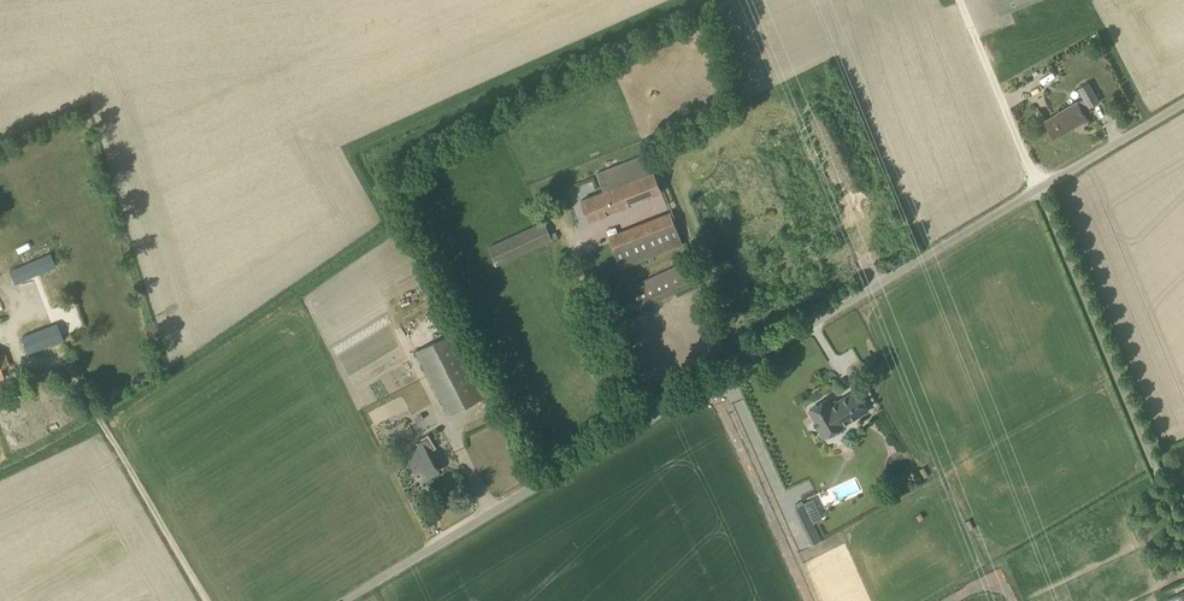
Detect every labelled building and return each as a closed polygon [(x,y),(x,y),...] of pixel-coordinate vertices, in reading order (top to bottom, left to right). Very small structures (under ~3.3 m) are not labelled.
[(1030,88),(1044,82),(1041,76),(1027,82),(1030,88)] [(1082,110),(1099,101),(1088,83),(1079,88),(1085,98),(1077,103),(1076,101),(1044,120),(1045,121),(1054,138),(1087,119),(1082,110)] [(646,154),(597,172),(604,190),(582,200),(590,220),(662,192),(646,154)] [(621,268),(632,264),(683,244),(671,213),(609,237),(621,268)] [(497,265),(545,244),(552,240),(544,221),(488,246),(497,265)] [(67,251),(71,261),(83,257),(79,247),(67,251)] [(39,276),(57,268),(50,253),(26,264),(32,277),(38,274),(39,276)] [(638,310),(700,282),(690,259),(628,287),(638,310)] [(111,288),(113,298),(130,295),(128,285),(111,288)] [(96,302),(87,306),(90,314),(100,310),(96,302)] [(28,352),(62,339),(56,324),(37,331),(37,330),(22,336),(28,352)] [(448,414),(452,412),(482,397),(450,333),(416,351),(448,414)] [(3,377),(0,368),(9,365),(6,353),(0,355),(0,378),(3,377)] [(869,411),(857,390),(831,405),(827,399),(810,409),(825,436),(843,426),(869,411)] [(422,480),(439,470),(428,452),(436,447),(428,434),(420,439),(419,441),(421,445),(406,454),(422,480)] [(804,503),(795,507),(810,537),(819,533),(814,524),(804,503)] [(1165,600),(1166,600),(1183,600),(1183,592),(1165,600)]
